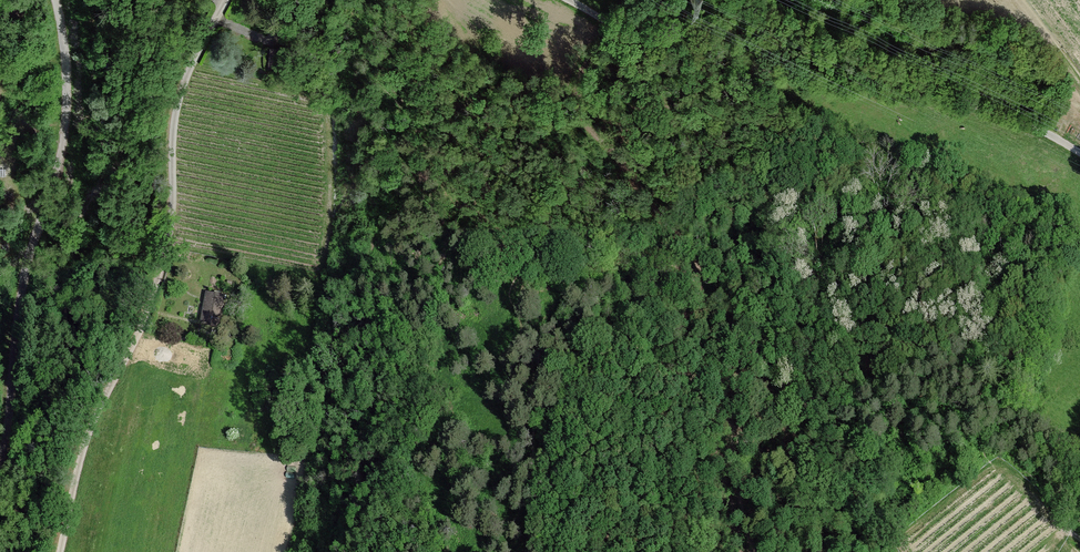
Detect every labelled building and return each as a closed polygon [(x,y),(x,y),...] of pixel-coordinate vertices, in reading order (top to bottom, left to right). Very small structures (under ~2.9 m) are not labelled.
[(227,295),(207,292),(202,324),(221,327),(227,295)]
